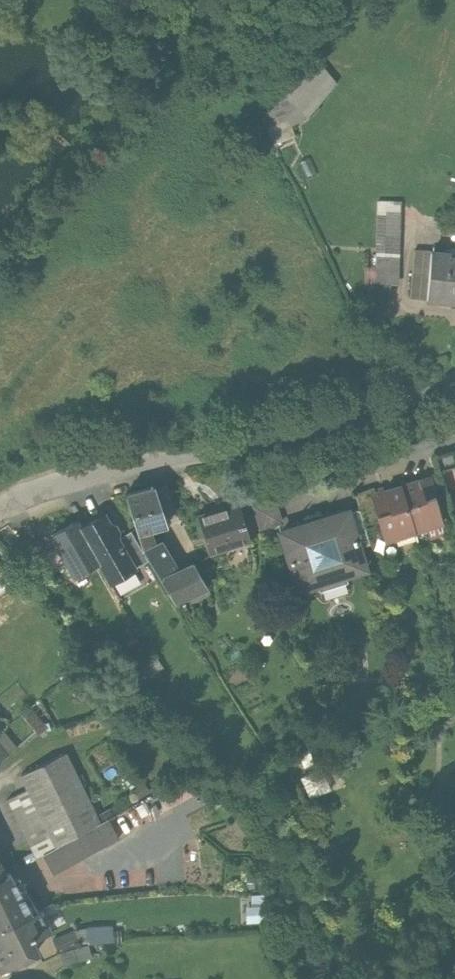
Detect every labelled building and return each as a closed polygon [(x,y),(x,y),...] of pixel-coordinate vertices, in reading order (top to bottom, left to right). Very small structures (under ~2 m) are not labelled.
[(400,200),(376,199),(375,267),(363,267),(363,281),(369,281),(369,294),(389,294),(389,282),(397,282),(400,200)] [(409,295),(426,296),(431,249),(413,248),(409,295)] [(454,300),(454,255),(449,255),(449,251),(431,249),(426,296),(426,298),(454,300)] [(414,531),(425,527),(442,522),(438,507),(435,496),(428,476),(400,485),(414,531)] [(384,540),(414,531),(400,485),(375,492),(370,494),(377,518),(384,540)] [(154,486),(125,494),(142,547),(175,600),(188,594),(205,585),(191,561),(177,568),(160,539),(154,541),(150,527),(166,523),(154,486)] [(363,523),(377,518),(370,494),(375,492),(373,486),(354,492),(359,507),(363,523)] [(435,496),(438,507),(446,505),(442,493),(435,496)] [(279,519),(273,498),(252,504),(258,526),(279,519)] [(250,539),(238,501),(197,514),(209,551),(250,539)] [(359,507),(347,511),(358,546),(369,542),(363,523),(359,507)] [(365,568),(358,546),(347,511),(347,510),(279,530),(297,588),(365,568)] [(96,519),(80,527),(111,582),(135,569),(118,539),(117,537),(118,531),(114,525),(109,524),(109,522),(96,519)] [(111,582),(80,527),(76,520),(51,534),(57,546),(67,562),(75,576),(99,563),(110,583),(111,582)] [(446,534),(442,522),(425,527),(429,539),(446,534)] [(118,539),(135,569),(148,561),(131,531),(118,539)] [(53,570),(67,562),(57,546),(44,553),(53,570)] [(13,585),(0,567),(0,594),(13,585)] [(209,593),(205,585),(188,594),(191,602),(209,593)] [(152,657),(141,664),(150,676),(161,669),(152,657)] [(39,699),(24,713),(38,734),(51,724),(39,710),(45,705),(39,699)] [(105,713),(96,717),(103,730),(112,726),(105,713)] [(7,755),(16,746),(2,730),(0,732),(0,747),(7,755)] [(36,858),(43,854),(109,818),(113,815),(109,808),(96,815),(64,753),(20,775),(27,789),(7,799),(36,858)] [(303,801),(330,789),(319,766),(293,778),(303,801)] [(150,793),(143,784),(133,792),(139,801),(150,793)] [(118,836),(109,818),(43,854),(53,872),(118,836)] [(4,875),(0,878),(0,929),(32,913),(20,890),(10,873),(4,875)] [(264,896),(251,897),(251,907),(245,908),(246,923),(265,923),(264,896)] [(32,913),(0,929),(0,967),(1,969),(36,951),(30,938),(48,929),(39,910),(32,913)] [(53,940),(60,953),(78,945),(88,944),(121,941),(121,932),(112,932),(111,928),(73,930),(53,940)] [(92,956),(88,944),(60,953),(64,965),(92,956)]
